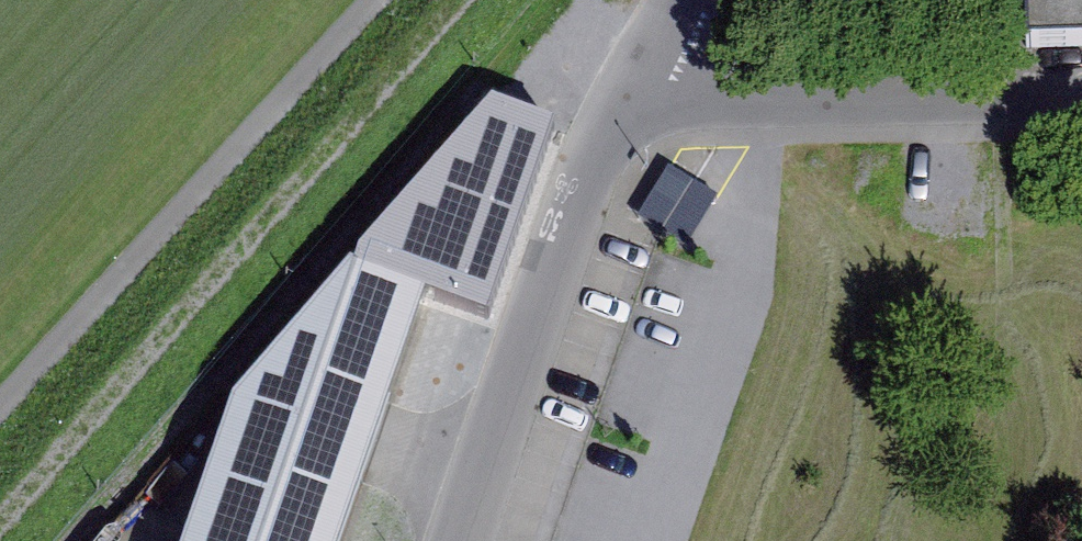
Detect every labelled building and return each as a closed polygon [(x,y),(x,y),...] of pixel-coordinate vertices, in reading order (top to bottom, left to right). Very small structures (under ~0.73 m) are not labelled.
[(1026,47),(1081,45),(1081,0),(1025,0),(1026,47)] [(487,312),(513,235),(469,220),(443,296),(487,312)] [(425,291),(351,267),(230,404),(182,540),(345,540),(425,291)]
